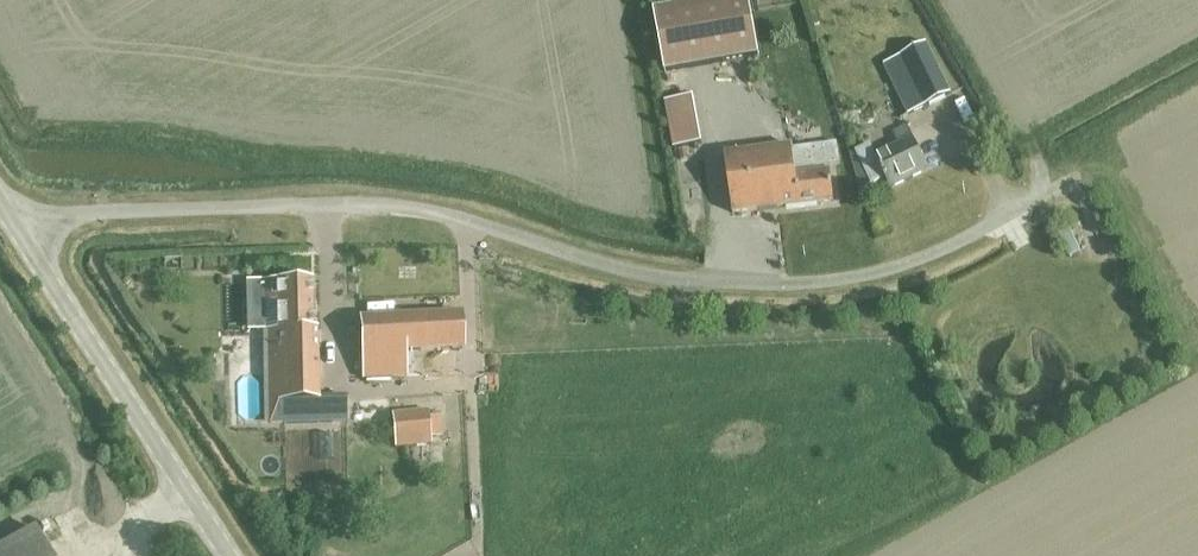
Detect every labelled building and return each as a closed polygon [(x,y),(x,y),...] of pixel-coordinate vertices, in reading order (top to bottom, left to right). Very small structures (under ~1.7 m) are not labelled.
[(660,69),(753,52),(744,0),(683,0),(649,6),(660,69)] [(926,44),(884,65),(908,115),(951,94),(926,44)] [(672,149),(702,144),(693,96),(664,102),(667,120),(672,149)] [(889,189),(927,171),(912,139),(874,157),(867,142),(852,149),(868,182),(882,176),(889,189)] [(828,165),(838,163),(836,144),(791,150),(791,147),(723,155),(731,214),(832,201),(828,165)] [(1077,236),(1090,229),(1079,207),(1066,213),(1077,236)] [(315,330),(312,330),(311,281),(263,282),(263,303),(276,303),(277,338),(267,338),(268,402),(283,402),(283,424),(317,423),(315,330)] [(359,319),(362,379),(405,377),(404,351),(462,348),(460,314),(359,319)] [(241,358),(239,391),(261,392),(263,359),(241,358)] [(427,418),(392,421),(395,448),(430,445),(427,418)] [(31,535),(0,552),(0,555),(43,555),(31,535)]
